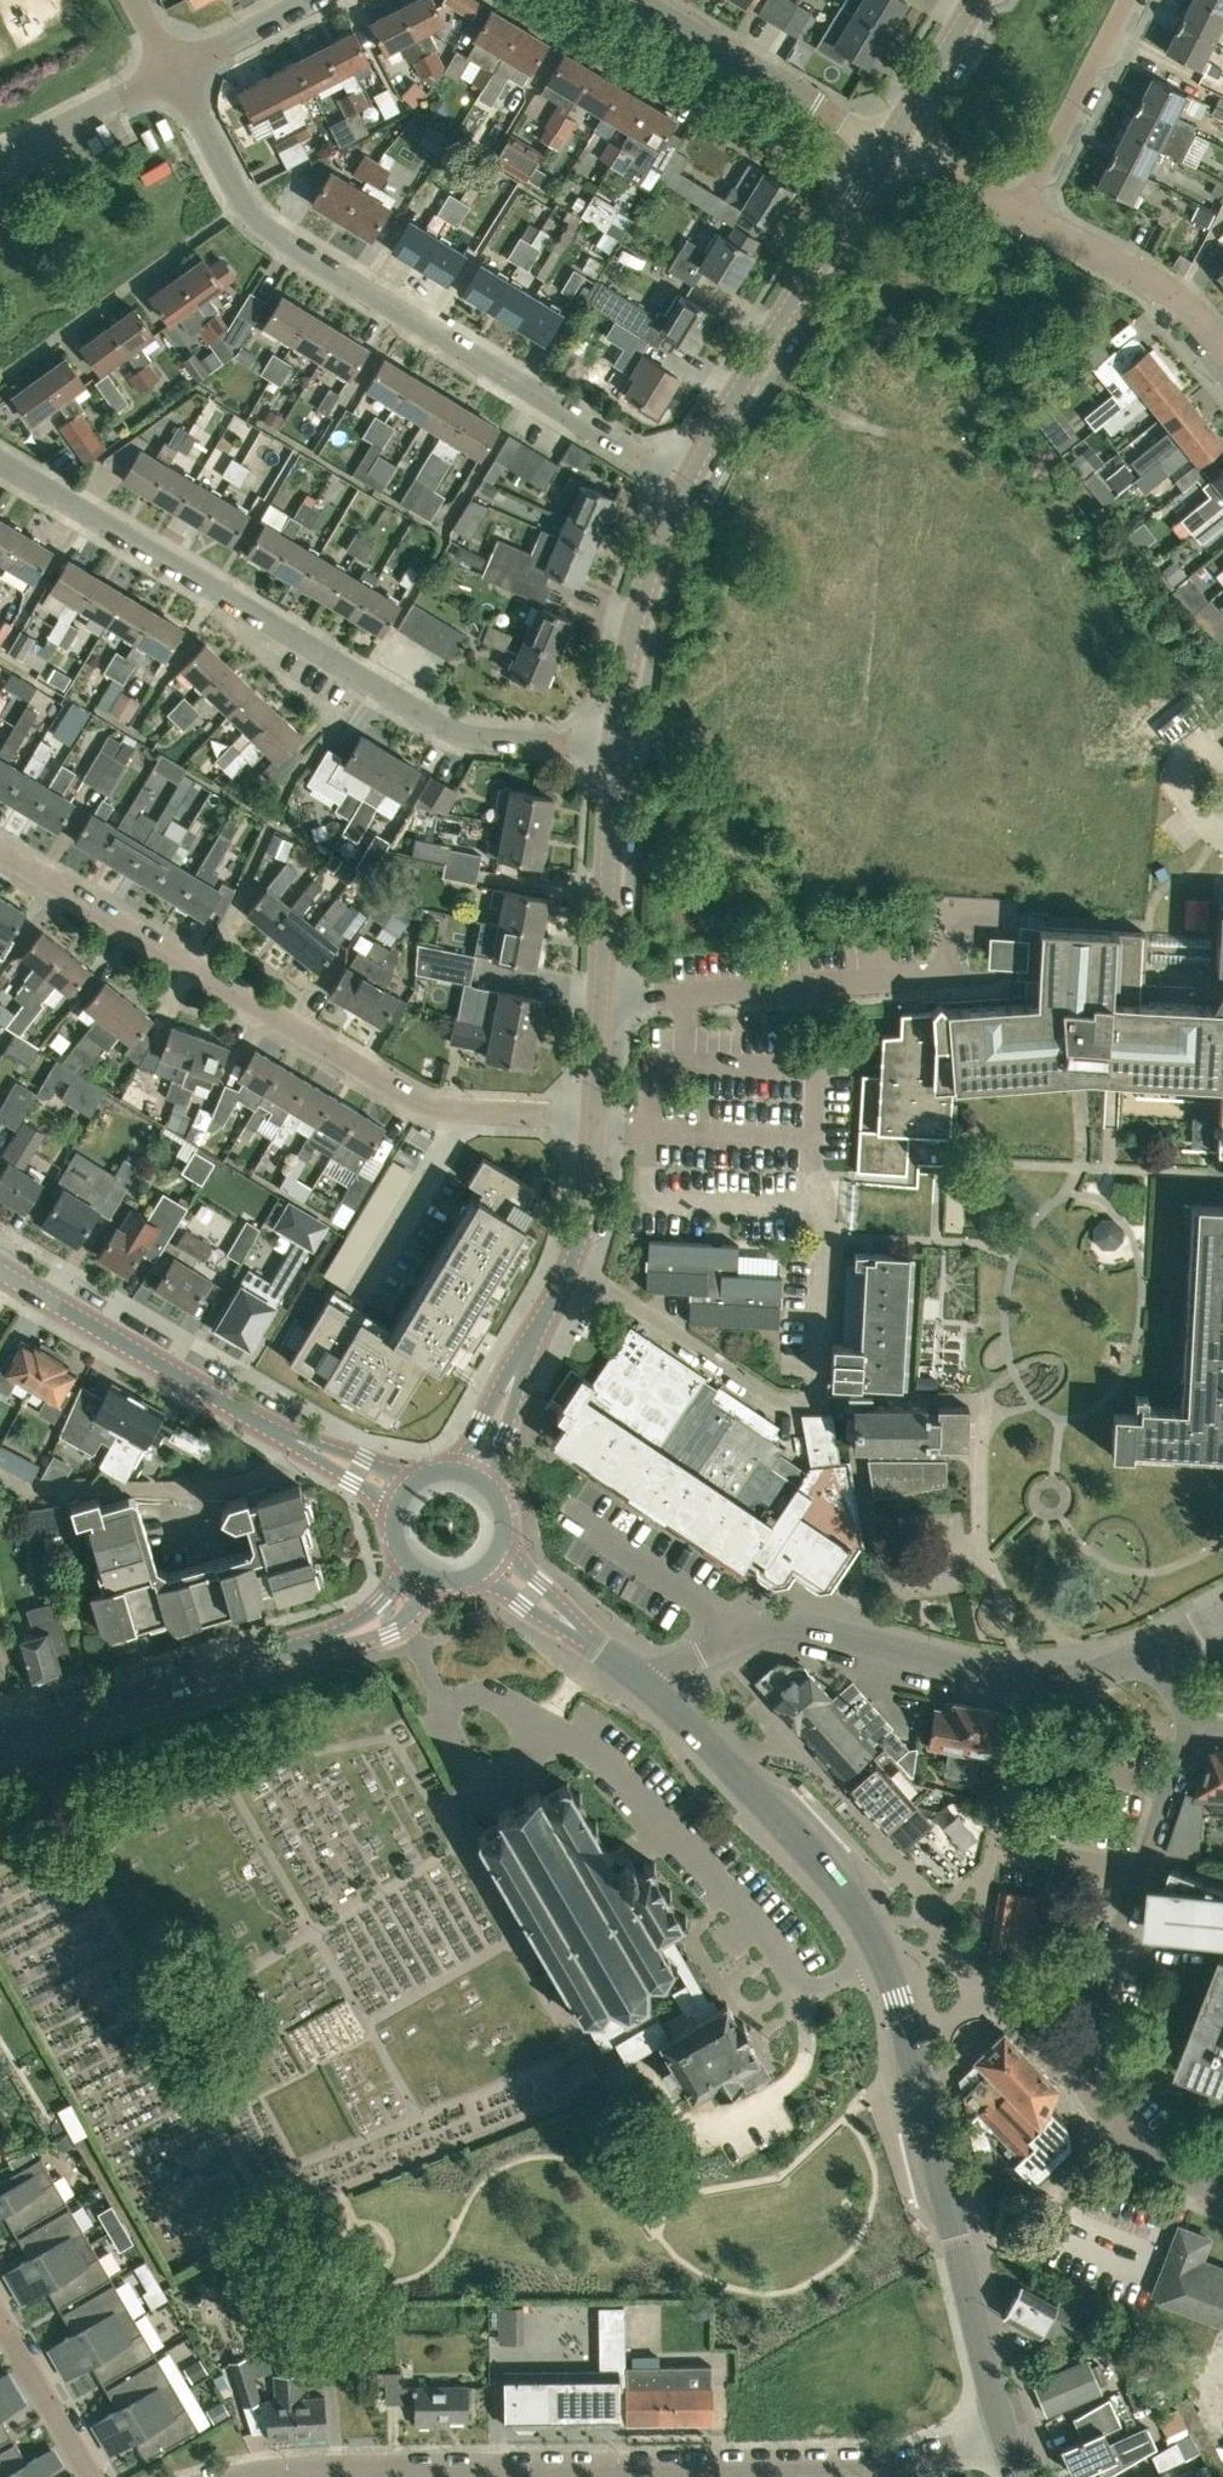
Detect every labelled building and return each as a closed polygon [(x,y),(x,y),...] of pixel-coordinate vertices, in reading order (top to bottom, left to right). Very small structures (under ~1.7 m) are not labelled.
[(400,7),(415,37),(424,54),(436,48),(436,49),(438,48),(428,30),(444,22),(433,0),(414,0),(400,7)] [(478,0),(443,0),(442,1),(472,19),(481,2),(478,0)] [(748,8),(753,0),(735,0),(748,8)] [(783,0),(766,0),(758,14),(770,22),(783,0)] [(797,4),(789,0),(783,0),(770,22),(783,29),(797,4)] [(853,14),(886,33),(905,2),(902,0),(853,0),(847,10),(853,14)] [(1199,0),(1192,0),(1180,24),(1212,40),(1221,24),(1222,25),(1222,12),(1199,0)] [(1222,12),(1222,0),(1199,0),(1222,12)] [(797,4),(783,29),(795,36),(809,12),(797,4)] [(424,54),(415,37),(400,7),(371,22),(386,51),(399,45),(408,62),(412,60),(424,54)] [(846,52),(866,64),(886,33),(847,10),(846,9),(836,26),(830,22),(815,47),(840,62),(846,52)] [(503,55),(502,54),(519,27),(491,10),(474,37),(477,39),(467,56),(470,57),(470,58),(481,64),(493,71),(503,55)] [(1180,24),(1166,50),(1222,80),(1222,79),(1222,68),(1210,61),(1203,57),(1212,40),(1180,24)] [(547,43),(519,27),(502,54),(503,55),(530,71),(547,43)] [(351,69),(368,61),(352,31),(324,46),(339,75),(339,76),(348,93),(359,87),(360,88),(361,88),(351,69)] [(339,75),(324,46),(296,61),(311,90),(339,75)] [(436,48),(424,54),(433,71),(441,68),(445,65),(436,49),(436,48)] [(457,50),(443,72),(457,80),(470,58),(470,57),(467,56),(457,50)] [(576,98),(575,97),(592,70),(565,53),(541,93),(558,103),(554,108),(565,114),(566,115),(576,98)] [(412,60),(421,77),(433,71),(424,54),(412,60)] [(307,115),(298,97),(311,90),(296,61),(268,75),(292,123),(303,117),(307,115)] [(493,71),(481,64),(472,81),(481,86),(483,87),(493,71)] [(619,86),(592,70),(575,97),(576,98),(602,114),(619,86)] [(254,120),(266,114),(274,131),(292,123),(268,75),(238,91),(254,120)] [(1191,96),(1152,76),(1138,103),(1171,120),(1180,103),(1198,113),(1203,102),(1191,97),(1191,96)] [(409,102),(414,106),(426,91),(414,81),(401,95),(409,102)] [(647,103),(619,86),(602,114),(603,114),(594,130),(607,138),(617,122),(630,130),(631,131),(647,103)] [(359,87),(348,93),(357,110),(368,104),(360,88),(359,87)] [(400,110),(388,87),(374,95),(385,117),(400,110)] [(346,115),(357,110),(348,93),(337,98),(346,115)] [(1222,119),(1222,97),(1220,96),(1211,113),(1222,119)] [(621,148),(632,154),(634,156),(644,139),(658,147),(670,129),(675,120),(674,119),(675,117),(674,113),(667,109),(664,110),(662,112),(647,103),(631,131),(630,130),(620,147),(621,148)] [(1171,120),(1138,103),(1124,130),(1163,150),(1180,158),(1193,132),(1170,121),(1171,120)] [(565,114),(554,108),(544,124),(555,131),(565,114)] [(567,138),(577,121),(566,115),(565,114),(555,131),(567,138)] [(292,123),(300,140),(311,134),(303,117),(292,123)] [(300,140),(292,123),(274,131),(270,133),(279,151),(300,140)] [(1163,150),(1124,130),(1111,156),(1144,173),(1153,156),(1159,159),(1163,150)] [(495,161),(526,179),(542,153),(510,134),(495,161)] [(621,148),(609,141),(599,157),(611,165),(621,148)] [(632,154),(621,148),(611,165),(622,171),(632,154)] [(655,152),(649,162),(658,167),(662,170),(666,163),(668,159),(655,152)] [(365,180),(375,164),(363,156),(353,173),(365,180)] [(1141,194),(1135,191),(1144,173),(1111,156),(1097,183),(1136,203),(1141,194)] [(666,163),(662,170),(656,179),(672,188),(709,211),(719,195),(679,171),(666,163)] [(764,173),(749,163),(733,186),(732,186),(725,198),(724,199),(742,210),(769,227),(792,190),(764,173)] [(375,164),(365,180),(378,188),(388,171),(375,164)] [(535,167),(527,180),(539,186),(546,173),(535,167)] [(341,219),(359,190),(330,173),(312,202),(341,219)] [(378,188),(365,180),(359,190),(341,219),(371,237),(388,208),(395,199),(381,190),(378,188)] [(1214,183),(1209,194),(1218,199),(1222,189),(1222,187),(1214,183)] [(447,220),(460,199),(450,193),(436,214),(447,220)] [(607,231),(613,221),(619,211),(594,195),(581,216),(607,231)] [(470,205),(460,199),(447,220),(457,227),(470,205)] [(419,267),(437,237),(410,221),(392,251),(419,267)] [(613,221),(607,231),(621,240),(627,230),(613,221)] [(528,223),(520,236),(507,257),(518,264),(531,242),(539,229),(528,223)] [(687,238),(668,269),(667,270),(695,287),(704,272),(732,290),(753,256),(750,254),(759,240),(734,224),(734,226),(725,239),(716,233),(706,250),(687,238)] [(531,242),(518,264),(528,270),(550,234),(540,227),(539,229),(531,242)] [(595,245),(609,253),(617,239),(603,231),(595,245)] [(437,237),(419,267),(446,283),(464,254),(437,237)] [(203,258),(176,277),(234,354),(266,301),(250,291),(237,312),(238,313),(229,329),(217,313),(219,312),(207,296),(234,276),(222,259),(210,268),(203,258)] [(490,310),(508,280),(481,264),(463,294),(490,310)] [(574,269),(561,290),(572,296),(585,275),(574,269)] [(234,354),(176,277),(150,296),(170,323),(181,314),(194,332),(198,328),(223,362),(233,355),(234,354)] [(534,296),(508,280),(490,310),(517,326),(534,296)] [(678,296),(662,321),(601,283),(588,305),(597,310),(616,321),(648,341),(657,346),(664,335),(693,353),(715,318),(678,296)] [(292,341),(310,313),(281,295),(263,323),(292,341)] [(534,296),(517,326),(543,342),(561,312),(534,296)] [(107,327),(127,353),(138,369),(149,361),(151,360),(140,344),(153,335),(134,308),(107,327)] [(310,313),(292,341),(321,359),(339,331),(310,313)] [(638,356),(648,341),(616,321),(607,336),(638,356)] [(127,353),(107,327),(81,346),(100,373),(127,353)] [(339,331),(321,359),(350,377),(368,348),(339,331)] [(1093,366),(1114,390),(1085,414),(1095,426),(1102,420),(1164,369),(1157,360),(1162,357),(1153,346),(1149,349),(1147,347),(1144,349),(1132,334),(1109,352),(1094,365),(1093,366)] [(1083,352),(1094,365),(1109,352),(1098,339),(1083,352)] [(186,363),(198,380),(209,372),(194,352),(183,359),(186,363)] [(261,372),(270,378),(282,358),(273,352),(261,372)] [(37,376),(57,404),(58,403),(70,419),(69,419),(71,422),(80,434),(70,441),(77,451),(99,437),(80,412),(84,408),(73,393),(84,384),(64,357),(37,376)] [(292,365),(282,358),(270,378),(280,384),(292,365)] [(394,404),(412,375),(384,358),(366,387),(394,404)] [(677,378),(643,358),(632,376),(636,379),(626,394),(656,413),(677,378)] [(138,369),(149,384),(160,377),(149,361),(138,369)] [(149,384),(138,369),(128,377),(139,392),(149,385),(149,384)] [(1187,397),(1164,369),(1102,420),(1111,431),(1148,401),(1158,413),(1173,400),(1177,405),(1187,397)] [(129,402),(107,373),(95,382),(116,411),(129,402)] [(412,375),(394,404),(423,421),(441,393),(412,375)] [(57,404),(37,376),(11,395),(31,423),(57,404)] [(327,413),(339,393),(329,387),(317,407),(327,413)] [(441,393),(423,421),(442,433),(451,439),(469,410),(441,393)] [(1177,405),(1173,400),(1158,413),(1170,427),(1146,447),(1147,448),(1138,455),(1131,461),(1141,473),(1148,467),(1205,420),(1187,397),(1177,405)] [(480,456),(497,428),(469,410),(451,439),(441,456),(429,476),(438,482),(451,462),(461,445),(480,456)] [(375,416),(363,436),(372,441),(385,421),(375,416)] [(80,434),(71,422),(69,419),(59,426),(70,441),(80,434)] [(1062,419),(1046,432),(1062,452),(1078,439),(1062,419)] [(1141,473),(1139,474),(1148,486),(1190,452),(1198,463),(1222,443),(1222,442),(1205,420),(1148,467),(1141,473)] [(385,421),(372,441),(372,443),(363,457),(353,474),(380,491),(386,482),(368,471),(395,427),(385,421)] [(155,457),(153,456),(142,450),(148,440),(137,434),(105,456),(102,463),(122,475),(121,478),(149,495),(167,465),(177,448),(176,447),(186,430),(178,425),(167,442),(164,440),(155,457)] [(195,435),(186,430),(176,447),(177,448),(185,452),(195,435)] [(505,467),(520,442),(508,435),(493,460),(505,467)] [(85,462),(95,455),(106,447),(99,437),(77,451),(85,462)] [(520,442),(505,467),(517,475),(532,449),(520,442)] [(570,442),(563,459),(581,467),(588,450),(570,442)] [(441,456),(432,449),(419,470),(429,476),(441,456)] [(530,482),(545,457),(532,449),(517,475),(530,482)] [(231,480),(242,463),(232,457),(222,474),(231,480)] [(530,482),(542,490),(558,465),(545,457),(530,482)] [(242,463),(231,480),(240,485),(250,468),(242,463)] [(1135,478),(1123,464),(1106,478),(1118,492),(1135,478)] [(194,481),(167,465),(149,495),(176,511),(194,481)] [(1174,478),(1181,489),(1199,477),(1192,466),(1174,478)] [(1222,504),(1222,467),(1202,484),(1209,494),(1180,517),(1191,530),(1222,504)] [(498,474),(489,469),(484,478),(493,483),(498,474)] [(425,481),(416,476),(398,502),(408,508),(420,490),(425,481)] [(612,519),(606,516),(613,499),(582,485),(583,483),(568,476),(564,488),(577,494),(567,518),(599,532),(600,529),(607,532),(612,519)] [(194,481),(176,511),(202,527),(221,497),(194,481)] [(420,490),(408,508),(429,521),(441,502),(420,490)] [(221,497),(202,527),(229,544),(247,513),(221,497)] [(464,514),(480,524),(489,508),(472,499),(464,514)] [(264,523),(246,553),(273,570),(291,540),(301,523),(311,506),(302,500),(292,518),(288,516),(278,532),(264,523)] [(1191,530),(1199,541),(1204,542),(1222,526),(1222,504),(1191,530)] [(321,512),(311,506),(301,523),(311,529),(321,512)] [(567,518),(558,537),(591,551),(599,532),(567,518)] [(0,519),(0,560),(3,562),(21,532),(0,519)] [(549,572),(576,584),(591,551),(558,537),(542,530),(531,554),(500,541),(491,562),(517,573),(544,585),(549,572)] [(50,550),(21,532),(3,562),(32,580),(50,550)] [(355,555),(366,537),(356,532),(346,549),(355,555)] [(374,543),(366,537),(355,555),(363,560),(374,543)] [(318,556),(291,540),(273,570),(300,586),(318,556)] [(1212,575),(1222,566),(1222,547),(1203,564),(1212,575)] [(318,556),(300,586),(326,602),(344,572),(318,556)] [(78,605),(95,577),(67,560),(50,588),(66,598),(56,616),(59,617),(47,638),(56,643),(68,622),(78,605)] [(400,581),(408,586),(418,569),(409,564),(400,581)] [(1174,587),(1183,580),(1170,564),(1161,571),(1174,587)] [(1215,575),(1222,585),(1222,568),(1215,575)] [(358,580),(344,572),(326,602),(353,618),(371,588),(377,577),(366,569),(358,580)] [(544,585),(517,573),(511,587),(543,600),(549,587),(544,585)] [(95,577),(78,605),(107,623),(124,594),(95,577)] [(398,604),(371,588),(353,618),(379,634),(398,604)] [(124,594),(107,623),(135,640),(153,612),(124,594)] [(1204,596),(1189,608),(1193,613),(1208,601),(1204,596)] [(396,629),(408,637),(424,611),(411,603),(396,629)] [(539,606),(524,640),(556,654),(571,620),(539,606)] [(421,645),(437,619),(424,611),(408,637),(421,645)] [(135,640),(125,657),(114,677),(123,682),(135,663),(137,664),(148,647),(164,657),(181,629),(153,612),(135,640)] [(10,621),(0,617),(0,645),(10,621)] [(434,653),(450,626),(437,619),(421,645),(434,653)] [(68,622),(56,643),(66,649),(78,628),(68,622)] [(505,649),(511,634),(489,624),(482,640),(505,649)] [(450,626),(434,653),(447,661),(463,634),(450,626)] [(22,659),(35,638),(21,630),(8,651),(22,659)] [(509,674),(507,678),(509,681),(517,685),(521,683),(522,680),(541,689),(556,654),(524,640),(509,674)] [(229,666),(205,644),(182,668),(205,691),(229,666)] [(114,677),(125,657),(115,651),(104,671),(114,677)] [(229,666),(205,691),(229,713),(253,689),(229,666)] [(276,712),(253,689),(229,713),(253,736),(276,712)] [(177,722),(193,705),(184,696),(168,713),(175,721),(177,722)] [(1213,711),(1222,723),(1222,703),(1213,711)] [(5,799),(21,771),(8,763),(38,712),(27,705),(0,749),(0,796),(5,799)] [(200,712),(193,705),(177,722),(184,729),(200,712)] [(253,736),(239,751),(224,767),(232,775),(248,758),(252,763),(266,748),(275,757),(261,771),(275,784),(303,753),(292,743),(300,734),(276,712),(253,736)] [(343,765),(358,774),(349,789),(347,789),(335,809),(341,813),(341,814),(350,819),(362,799),(372,783),(390,752),(361,735),(343,765)] [(21,771),(5,799),(30,814),(47,787),(34,779),(45,761),(42,759),(51,745),(41,738),(21,771)] [(224,767),(239,751),(232,743),(216,760),(224,767)] [(95,786),(113,756),(101,748),(82,779),(95,786)] [(420,770),(390,752),(372,783),(362,799),(350,819),(342,832),(357,841),(374,814),(372,813),(376,807),(386,791),(402,801),(420,770)] [(184,773),(187,768),(161,753),(153,767),(178,782),(184,773)] [(126,763),(113,756),(95,786),(108,794),(126,763)] [(47,787),(30,814),(57,830),(73,803),(61,795),(75,771),(62,763),(47,787)] [(178,782),(157,819),(142,845),(126,871),(152,887),(168,860),(179,842),(162,831),(178,807),(194,779),(185,774),(184,773),(178,782)] [(447,812),(458,793),(430,776),(413,805),(447,812)] [(141,810),(152,791),(143,785),(115,828),(117,829),(100,856),(126,871),(142,845),(157,819),(141,810)] [(504,824),(546,833),(553,799),(498,789),(496,800),(509,803),(504,824)] [(103,798),(92,814),(90,813),(74,840),(100,856),(117,829),(115,828),(104,821),(114,804),(103,798)] [(546,833),(504,824),(500,844),(488,842),(485,855),(540,866),(546,833)] [(168,860),(152,887),(178,903),(194,876),(193,876),(178,866),(197,833),(188,827),(179,842),(168,860)] [(235,889),(223,881),(217,890),(211,886),(219,873),(213,869),(231,839),(220,832),(193,876),(194,876),(178,903),(204,919),(211,908),(223,914),(235,889)] [(355,867),(370,876),(390,841),(375,833),(355,867)] [(269,845),(287,853),(292,843),(274,835),(269,845)] [(445,863),(478,869),(481,855),(448,848),(445,863)] [(298,865),(289,858),(266,887),(246,912),(269,931),(290,907),(290,906),(276,895),(290,879),(288,878),(298,865)] [(478,869),(445,863),(442,876),(475,883),(478,869)] [(313,926),(300,914),(313,899),(311,897),(322,884),(314,878),(313,877),(290,906),(290,907),(269,931),(292,950),(313,926)] [(385,887),(368,914),(385,924),(391,913),(407,923),(418,906),(385,887)] [(547,900),(493,889),(490,902),(502,905),(498,925),(540,934),(547,900)] [(313,926),(292,950),(316,970),(337,945),(345,935),(333,925),(348,906),(337,896),(313,926)] [(2,957),(13,939),(10,938),(26,912),(0,897),(0,956),(2,957)] [(540,934),(498,925),(493,946),(483,944),(480,956),(533,967),(533,964),(537,965),(541,962),(543,953),(540,949),(537,948),(540,934)] [(931,1010),(901,1012),(899,1032),(881,1033),(878,1075),(862,1074),(856,1182),(918,1185),(919,1161),(947,1162),(953,1079),(1086,1070),(1220,1077),(1219,1091),(1222,1091),(1222,1006),(1210,1005),(1137,1002),(1139,967),(1140,932),(1029,926),(1028,952),(1026,979),(1038,979),(1037,1003),(946,1009),(939,1002),(931,1010)] [(23,1003),(12,1017),(65,950),(41,930),(21,954),(35,966),(22,981),(25,982),(14,995),(23,1003)] [(358,950),(347,968),(344,966),(328,993),(355,1009),(371,983),(382,964),(391,950),(374,940),(366,954),(358,950)] [(418,944),(416,958),(416,960),(472,970),(474,955),(418,944)] [(12,1017),(9,1020),(6,1025),(5,1027),(18,1035),(44,1004),(39,1000),(42,996),(44,998),(56,983),(69,993),(89,969),(65,950),(12,1017)] [(391,950),(382,964),(371,983),(355,1009),(366,1016),(364,1019),(377,1027),(379,1024),(381,1025),(386,1017),(394,1022),(407,1001),(399,997),(398,999),(382,989),(393,971),(391,969),(400,955),(391,950)] [(472,970),(416,960),(415,973),(470,983),(472,970)] [(91,1026),(62,1062),(73,1068),(108,1025),(128,1001),(103,981),(84,1005),(84,1006),(77,1015),(91,1026)] [(1210,1005),(1222,1006),(1222,1004),(1222,983),(1210,1005)] [(493,1025),(534,1033),(541,1000),(485,988),(482,1001),(497,1005),(493,1025)] [(146,1049),(147,1049),(153,1038),(143,1031),(152,1020),(128,1001),(108,1025),(73,1068),(80,1073),(86,1064),(90,1066),(105,1047),(108,1048),(119,1033),(132,1043),(125,1053),(138,1062),(146,1049)] [(14,1014),(1,1004),(0,1006),(0,1024),(5,1027),(6,1025),(14,1014)] [(534,1033),(493,1025),(456,1018),(450,1042),(465,1045),(465,1042),(489,1046),(486,1060),(527,1068),(534,1033)] [(146,1049),(138,1062),(156,1069),(155,1072),(170,1077),(175,1062),(189,1068),(201,1037),(171,1026),(160,1055),(147,1049),(146,1049)] [(189,1068),(183,1084),(177,1100),(176,1101),(186,1105),(192,1088),(195,1089),(197,1083),(209,1088),(213,1076),(216,1078),(228,1047),(201,1037),(189,1068)] [(211,1116),(211,1117),(205,1128),(212,1133),(222,1123),(237,1099),(254,1109),(280,1064),(254,1048),(238,1076),(243,1079),(237,1089),(224,1084),(211,1116)] [(57,1059),(36,1092),(36,1093),(43,1098),(51,1096),(55,1089),(54,1083),(59,1075),(70,1082),(62,1096),(90,1115),(106,1089),(80,1073),(73,1068),(62,1062),(57,1059)] [(279,1125),(307,1080),(280,1064),(254,1109),(239,1132),(249,1138),(254,1129),(271,1139),(279,1125)] [(183,1084),(172,1080),(166,1097),(177,1100),(183,1084)] [(307,1080),(279,1125),(271,1139),(280,1145),(289,1131),(292,1132),(295,1127),(308,1134),(315,1122),(331,1095),(307,1080)] [(26,1109),(36,1093),(36,1092),(19,1082),(8,1099),(26,1109)] [(315,1122),(308,1134),(296,1154),(306,1161),(307,1161),(316,1147),(331,1156),(341,1138),(357,1111),(331,1095),(315,1122)] [(384,1127),(357,1111),(341,1138),(331,1156),(355,1171),(339,1198),(343,1201),(335,1214),(344,1219),(351,1206),(355,1207),(372,1178),(358,1170),(384,1127)] [(6,1163),(0,1173),(0,1194),(24,1209),(41,1181),(23,1170),(45,1133),(21,1119),(15,1129),(0,1153),(0,1160),(6,1163)] [(181,1170),(201,1183),(214,1162),(194,1149),(181,1170)] [(297,1155),(287,1172),(297,1178),(307,1161),(306,1161),(306,1160),(297,1155)] [(328,1298),(289,1361),(309,1373),(310,1374),(314,1366),(326,1373),(322,1381),(341,1393),(342,1393),(347,1385),(359,1393),(354,1401),(374,1413),(380,1403),(391,1409),(395,1412),(426,1361),(439,1368),(440,1366),(448,1352),(458,1358),(479,1323),(497,1294),(497,1293),(487,1287),(494,1275),(505,1281),(516,1263),(516,1262),(506,1256),(513,1244),(524,1250),(535,1231),(525,1225),(535,1209),(525,1203),(534,1188),(521,1180),(482,1157),(468,1181),(475,1186),(457,1215),(453,1213),(450,1216),(455,1219),(390,1327),(359,1308),(362,1303),(351,1297),(348,1301),(332,1291),(328,1298)] [(105,1192),(66,1168),(51,1192),(57,1196),(43,1220),(44,1221),(41,1226),(57,1236),(60,1231),(78,1242),(97,1210),(109,1217),(139,1167),(126,1159),(105,1192)] [(120,1228),(115,1226),(97,1255),(127,1274),(140,1251),(154,1260),(166,1239),(186,1208),(163,1194),(147,1220),(131,1210),(120,1228)] [(1196,1204),(1182,1409),(1143,1406),(1144,1394),(1134,1393),(1133,1412),(1112,1411),(1109,1452),(1130,1454),(1131,1447),(1222,1452),(1222,1206),(1196,1204)] [(289,1205),(278,1225),(302,1239),(273,1289),(244,1273),(216,1322),(220,1325),(219,1325),(249,1343),(270,1307),(274,1309),(323,1225),(289,1205)] [(1122,1244),(1118,1219),(1093,1223),(1097,1248),(1122,1244)] [(228,1254),(240,1261),(259,1227),(246,1220),(228,1254)] [(206,1298),(215,1283),(190,1268),(197,1257),(202,1260),(210,1247),(184,1230),(175,1245),(166,1239),(154,1260),(149,1267),(162,1275),(154,1287),(156,1288),(154,1290),(167,1298),(169,1295),(191,1309),(200,1294),(206,1298)] [(650,1244),(648,1292),(691,1294),(690,1325),(778,1328),(781,1278),(737,1276),(738,1247),(650,1244)] [(843,1345),(833,1344),(831,1375),(830,1383),(901,1388),(909,1254),(876,1252),(876,1254),(856,1253),(855,1265),(849,1264),(843,1345)] [(748,1554),(797,1483),(771,1466),(783,1448),(770,1439),(779,1426),(719,1386),(717,1390),(704,1382),(707,1378),(630,1326),(592,1383),(571,1368),(550,1399),(555,1403),(561,1406),(554,1416),(563,1422),(552,1439),(740,1565),(748,1554)] [(53,1350),(42,1344),(40,1348),(34,1344),(32,1348),(21,1342),(13,1356),(10,1354),(0,1371),(0,1388),(7,1392),(15,1378),(32,1387),(53,1350)] [(53,1350),(32,1387),(48,1396),(39,1411),(53,1419),(70,1390),(67,1388),(76,1373),(66,1367),(68,1364),(61,1361),(63,1356),(53,1350)] [(118,1431),(138,1397),(112,1383),(94,1416),(73,1404),(59,1434),(94,1454),(102,1440),(110,1445),(118,1431)] [(138,1397),(118,1431),(110,1445),(99,1465),(125,1480),(163,1412),(138,1397)] [(846,1419),(846,1429),(850,1434),(854,1434),(853,1445),(873,1445),(872,1457),(867,1458),(873,1496),(945,1483),(946,1458),(939,1458),(939,1446),(967,1447),(968,1406),(937,1405),(937,1414),(930,1414),(930,1411),(927,1410),(927,1405),(854,1404),(854,1415),(850,1415),(846,1419)] [(808,1467),(797,1483),(748,1554),(761,1563),(762,1571),(773,1579),(781,1578),(791,1564),(822,1585),(848,1548),(862,1545),(849,1460),(839,1460),(833,1412),(801,1412),(808,1467)] [(188,1449),(195,1435),(177,1425),(170,1439),(188,1449)] [(14,1454),(1,1447),(0,1448),(0,1463),(7,1467),(14,1454)] [(306,1513),(309,1512),(300,1485),(269,1495),(267,1488),(249,1494),(248,1497),(231,1502),(223,1515),(235,1520),(254,1515),(261,1539),(252,1554),(221,1563),(217,1557),(189,1565),(189,1572),(158,1581),(156,1574),(152,1575),(132,1505),(110,1512),(108,1506),(103,1507),(100,1497),(72,1505),(77,1522),(89,1519),(106,1575),(109,1574),(117,1578),(119,1585),(92,1593),(102,1628),(108,1631),(110,1635),(167,1618),(175,1621),(176,1624),(260,1599),(259,1597),(263,1589),(262,1584),(273,1581),(276,1593),(313,1582),(316,1577),(318,1576),(302,1521),(306,1513)] [(61,1504),(26,1508),(30,1537),(64,1533),(61,1504)] [(47,1674),(61,1670),(55,1652),(67,1648),(53,1602),(28,1610),(36,1635),(18,1640),(29,1679),(33,1677),(38,1680),(44,1678),(47,1674)] [(869,1752),(873,1756),(884,1746),(896,1759),(903,1753),(908,1748),(890,1728),(892,1726),(862,1692),(852,1681),(833,1698),(805,1667),(778,1662),(756,1681),(841,1778),(869,1752)] [(944,1711),(934,1709),(928,1746),(950,1750),(945,1775),(975,1780),(979,1756),(1000,1759),(1007,1723),(998,1721),(999,1711),(946,1702),(944,1711)] [(874,1758),(846,1783),(886,1829),(892,1824),(895,1827),(893,1829),(907,1844),(928,1824),(915,1809),(913,1811),(910,1808),(934,1786),(914,1780),(884,1746),(873,1756),(874,1758)] [(1197,1799),(1222,1801),(1222,1752),(1214,1751),(1197,1799)] [(671,2080),(678,2076),(691,2099),(714,2086),(719,2094),(741,2081),(743,2081),(747,2088),(770,2074),(761,2059),(760,2060),(747,2038),(750,2036),(742,2023),(739,2025),(726,2002),(718,2007),(712,1997),(708,2000),(668,1931),(679,1925),(681,1930),(685,1928),(682,1923),(683,1922),(682,1921),(687,1918),(685,1916),(681,1918),(667,1895),(672,1892),(670,1889),(665,1892),(652,1868),(656,1865),(654,1862),(649,1864),(649,1863),(637,1870),(620,1842),(607,1850),(593,1826),(598,1824),(596,1820),(591,1823),(577,1799),(581,1796),(580,1793),(575,1795),(567,1781),(542,1796),(539,1790),(526,1798),(526,1801),(513,1809),(510,1807),(497,1815),(501,1820),(474,1836),(482,1850),(478,1852),(480,1855),(484,1853),(498,1877),(494,1880),(513,1911),(517,1908),(531,1933),(526,1935),(545,1967),(533,1974),(545,1994),(549,1992),(551,1995),(559,1991),(561,1994),(565,1991),(580,2018),(578,2024),(581,2025),(582,2022),(600,2018),(601,2020),(589,2027),(602,2048),(603,2050),(616,2043),(626,2061),(652,2047),(671,2080)] [(967,1805),(975,1820),(988,1824),(992,1804),(970,1797),(967,1805)] [(1023,1832),(1026,1815),(1014,1812),(1010,1829),(1023,1832)] [(1198,1857),(1201,1823),(1178,1821),(1167,1854),(1198,1857)] [(1173,1865),(1166,1884),(1153,1882),(1148,1930),(1222,1938),(1222,1884),(1173,1865)] [(1030,1954),(1038,1898),(997,1891),(987,1947),(1030,1954)] [(1222,1951),(1211,1981),(1177,2069),(1222,2086),(1222,1951)] [(1038,2180),(1071,2147),(1069,2127),(1049,2107),(1056,2091),(1057,2089),(1057,2087),(1056,2085),(1055,2084),(1004,2031),(975,2060),(985,2070),(962,2093),(974,2152),(991,2149),(987,2134),(992,2129),(993,2129),(1021,2158),(1019,2161),(1038,2180)] [(600,2081),(587,2056),(555,2073),(568,2099),(600,2081)] [(86,2131),(69,2101),(56,2108),(72,2138),(86,2131)] [(41,2157),(0,2181),(0,2214),(3,2213),(15,2233),(67,2202),(41,2157)] [(109,2232),(122,2224),(111,2206),(98,2214),(109,2232)] [(4,2272),(13,2288),(90,2242),(70,2207),(17,2237),(29,2257),(4,2272)] [(122,2224),(109,2232),(120,2249),(132,2241),(122,2224)] [(1182,2227),(1157,2293),(1164,2296),(1162,2301),(1174,2306),(1176,2301),(1222,2319),(1222,2264),(1203,2257),(1211,2237),(1183,2226),(1182,2227)] [(13,2288),(22,2303),(47,2288),(59,2308),(111,2277),(90,2242),(13,2288)] [(48,2348),(57,2363),(134,2318),(114,2282),(62,2313),(73,2333),(48,2348)] [(167,2299),(158,2283),(147,2290),(142,2293),(152,2308),(167,2299)] [(1087,2301),(1065,2289),(1056,2305),(1020,2285),(1003,2316),(1040,2337),(1052,2315),(1073,2327),(1087,2301)] [(710,2313),(710,2305),(705,2300),(698,2301),(693,2306),(693,2313),(698,2318),(705,2318),(710,2313)] [(499,2344),(516,2343),(516,2307),(498,2307),(499,2344)] [(57,2363),(66,2378),(91,2364),(103,2384),(155,2353),(134,2318),(57,2363)] [(642,2367),(627,2367),(627,2373),(627,2424),(665,2424),(713,2423),(713,2387),(713,2367),(663,2367),(659,2367),(659,2355),(642,2355),(642,2367)] [(244,2405),(261,2400),(253,2375),(248,2356),(230,2362),(244,2405)] [(92,2423),(101,2439),(178,2394),(158,2358),(106,2389),(117,2408),(92,2423)] [(1099,2363),(1090,2366),(1087,2359),(1033,2382),(1047,2413),(1101,2390),(1099,2386),(1108,2383),(1099,2363)] [(20,2385),(11,2369),(0,2376),(0,2396),(20,2385)] [(627,2424),(627,2373),(544,2373),(544,2371),(542,2371),(542,2373),(507,2373),(507,2372),(504,2372),(504,2425),(507,2425),(507,2424),(542,2423),(542,2425),(545,2425),(545,2423),(547,2423),(547,2424),(627,2424)] [(384,2372),(377,2372),(377,2385),(384,2385),(384,2403),(415,2403),(415,2426),(433,2426),(433,2421),(467,2421),(467,2387),(400,2387),(400,2372),(384,2372)] [(269,2439),(294,2438),(291,2386),(300,2385),(300,2374),(275,2376),(277,2399),(267,2400),(269,2432),(269,2439)] [(1140,2384),(1126,2390),(1135,2411),(1149,2406),(1140,2384)] [(20,2385),(0,2396),(0,2444),(12,2437),(1,2417),(29,2400),(20,2385)] [(301,2397),(300,2385),(291,2386),(294,2438),(327,2436),(324,2396),(301,2397)] [(147,2459),(199,2429),(178,2394),(101,2439),(110,2454),(135,2439),(147,2459)] [(1188,2429),(1202,2422),(1188,2395),(1174,2403),(1176,2407),(1186,2427),(1188,2429)] [(1103,2431),(1120,2423),(1108,2397),(1074,2418),(1083,2438),(1063,2447),(1064,2449),(1061,2450),(1061,2455),(1063,2462),(1068,2464),(1070,2463),(1076,2476),(1097,2466),(1102,2476),(1106,2476),(1156,2448),(1147,2428),(1110,2445),(1103,2431)] [(206,2407),(212,2420),(229,2412),(223,2399),(206,2407)] [(1176,2407),(1157,2417),(1167,2437),(1186,2427),(1176,2407)] [(15,2441),(0,2450),(0,2476),(39,2476),(65,2462),(55,2445),(26,2461),(15,2441)] [(1152,2455),(1159,2470),(1184,2458),(1176,2441),(1152,2455)]
